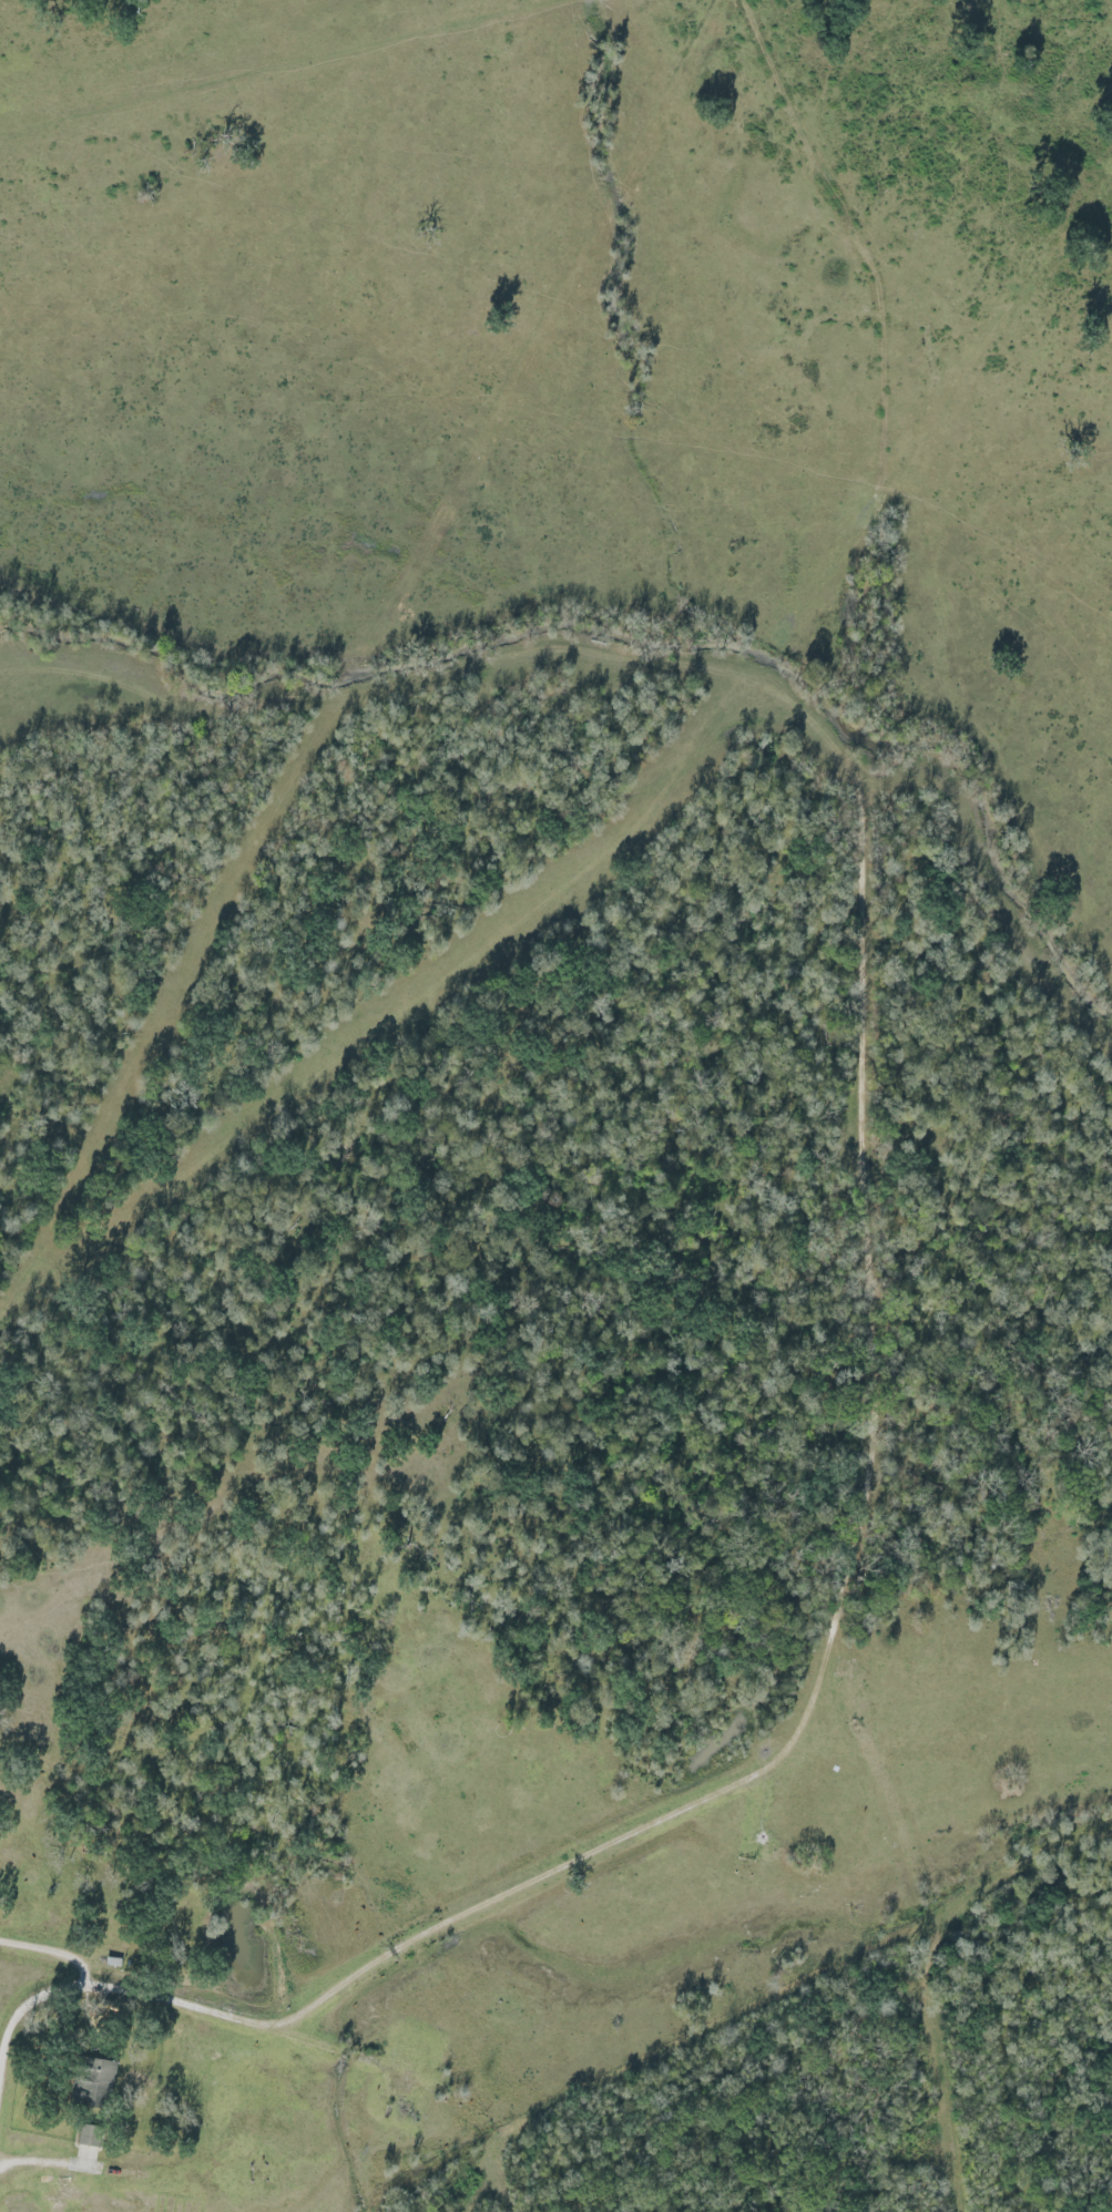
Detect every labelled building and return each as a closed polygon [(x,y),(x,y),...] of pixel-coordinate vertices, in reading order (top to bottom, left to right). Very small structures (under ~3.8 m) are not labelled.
[(113,2063),(76,2059),(72,2099),(109,2103),(113,2063)] [(74,2145),(91,2148),(94,2128),(77,2126),(74,2145)]
